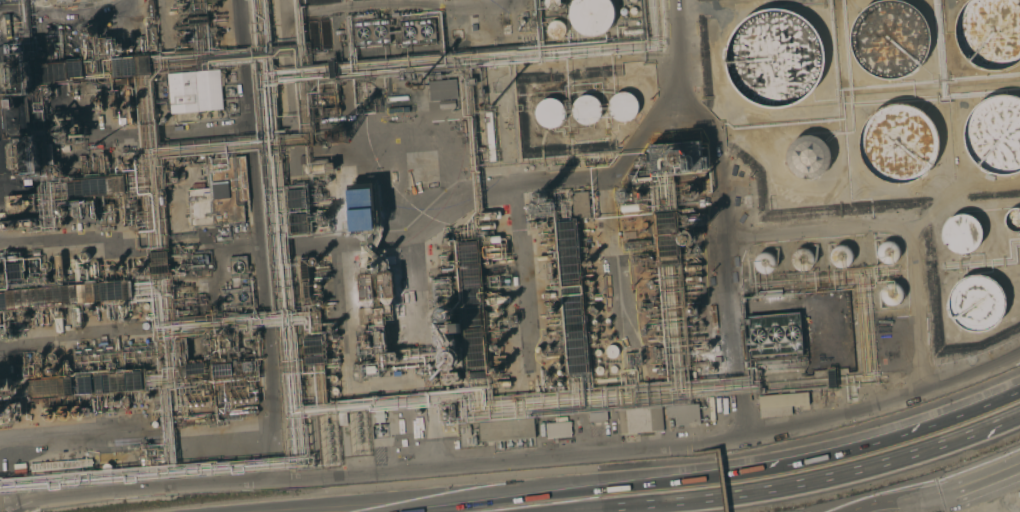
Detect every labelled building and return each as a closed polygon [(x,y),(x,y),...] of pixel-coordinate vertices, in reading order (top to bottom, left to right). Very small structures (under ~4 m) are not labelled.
[(147,2),(148,0),(154,0),(154,2),(156,21),(155,22),(154,23),(153,23),(151,23),(150,22),(149,20),(147,2)] [(544,1),(544,0),(560,0),(560,2),(560,5),(559,7),(557,8),(556,9),(554,10),(552,10),(550,10),(548,9),(546,7),(544,3),(544,1)] [(572,2),(573,0),(610,0),(611,1),(612,5),(614,9),(614,13),(614,17),(613,21),(610,26),(608,29),(606,31),(603,33),(600,35),(597,36),(592,37),(588,36),(583,35),(579,32),(575,29),(573,26),(571,23),(570,20),(569,17),(569,13),(569,10),(571,5),(572,2)] [(862,69),(856,62),(854,59),(852,54),(850,49),(849,44),(849,36),(850,30),(853,23),(858,14),(863,9),(869,5),(875,2),(883,0),(893,0),(900,1),(908,4),(915,9),(921,14),(925,21),(927,26),(928,31),(929,37),(929,42),(928,48),(927,54),(922,62),(920,66),(917,70),(911,75),(906,76),(896,79),(890,80),(879,79),(874,77),(865,72),(862,69)] [(966,2),(968,0),(1019,0),(1019,61),(1016,64),(1007,68),(999,71),(989,71),(981,71),(977,69),(971,66),(969,62),(963,56),(959,51),(957,45),(955,41),(954,37),(954,33),(954,26),(956,18),(961,8),(966,2)] [(743,98),(738,93),(734,89),(731,85),(728,78),(726,72),(724,67),(724,61),(722,58),(723,50),(726,45),(729,38),(733,31),(736,26),(741,21),(747,17),(752,13),(759,11),(765,9),(770,8),(777,8),(784,10),(793,12),(801,17),(810,24),(814,29),(818,36),(822,45),(823,51),(824,60),(823,69),(820,78),(815,87),(808,95),(803,99),(798,103),(790,106),(785,107),(777,109),(766,108),(757,105),(752,104),(749,102),(743,98)] [(208,16),(208,22),(190,24),(189,18),(208,16)] [(434,19),(436,42),(401,45),(399,22),(434,19)] [(388,20),(390,43),(355,46),(353,23),(388,20)] [(550,37),(548,35),(547,33),(546,30),(547,27),(548,25),(550,23),(553,21),(556,21),(559,21),(562,23),(564,25),(565,28),(565,32),(564,35),(562,37),(559,39),(557,39),(555,39),(552,38),(550,37)] [(150,26),(152,25),(154,26),(155,26),(156,28),(157,29),(158,47),(157,49),(156,50),(155,50),(153,50),(152,49),(151,48),(149,28),(150,28),(150,26)] [(96,31),(96,32),(97,34),(96,35),(96,36),(95,38),(94,39),(93,40),(92,40),(91,41),(89,41),(88,41),(87,41),(85,40),(84,39),(83,38),(82,36),(82,35),(82,33),(82,32),(83,31),(83,30),(84,29),(85,28),(86,27),(88,26),(89,26),(91,26),(92,27),(93,28),(94,28),(95,30),(96,31)] [(114,57),(99,58),(99,56),(97,56),(95,39),(112,38),(113,41),(114,57)] [(121,42),(122,41),(123,41),(125,42),(126,42),(127,43),(127,45),(127,46),(126,48),(125,49),(123,50),(121,49),(120,49),(119,48),(119,46),(119,45),(120,43),(121,42)] [(25,53),(29,94),(11,96),(7,54),(25,53)] [(149,55),(151,74),(137,75),(135,56),(149,55)] [(136,76),(113,77),(112,58),(134,56),(136,76)] [(53,84),(54,85),(55,87),(54,89),(53,91),(52,92),(50,92),(48,92),(47,91),(46,91),(45,90),(45,88),(45,87),(45,85),(46,84),(47,83),(44,83),(43,64),(82,61),(83,80),(51,83),(53,84)] [(219,70),(223,110),(170,114),(167,74),(219,70)] [(454,82),(455,96),(430,98),(428,84),(454,82)] [(132,86),(135,123),(127,123),(124,87),(132,86)] [(100,90),(102,113),(96,113),(94,90),(100,90)] [(609,111),(608,108),(609,103),(611,98),(614,95),(617,93),(622,92),(625,92),(629,93),(632,95),(634,98),(637,103),(637,107),(637,110),(636,113),(634,117),(630,119),(628,120),(625,121),(622,122),(619,121),(617,121),(615,119),(613,118),(610,114),(609,111)] [(573,116),(572,114),(572,108),(573,104),(575,100),(577,98),(581,96),(583,95),(586,95),(589,95),(593,97),(596,98),(598,101),(600,105),(601,108),(601,112),(600,116),(598,119),(596,122),(593,123),(591,124),(587,125),(583,124),(580,123),(577,122),(574,118),(573,116)] [(1019,98),(1019,99),(1019,170),(1017,172),(1011,174),(1004,175),(998,175),(993,174),(987,174),(980,170),(977,166),(971,160),(967,154),(964,147),(963,142),(963,137),(963,130),(964,124),(967,117),(971,110),(977,105),(983,100),(989,97),(995,96),(1001,95),(1006,95),(1014,96),(1019,98)] [(535,116),(535,113),(535,110),(536,106),(538,104),(541,101),(545,99),(549,98),(552,99),(556,100),(560,102),(563,106),(564,110),(564,114),(563,120),(561,123),(558,125),(555,127),(553,128),(550,128),(545,128),(543,126),(538,123),(537,121),(536,119),(535,116)] [(16,99),(16,108),(9,109),(8,100),(16,99)] [(866,167),(863,163),(861,159),(860,155),(859,151),(858,146),(858,140),(860,131),(863,124),(869,116),(874,112),(880,108),(886,105),(892,104),(898,103),(903,104),(910,105),(915,107),(922,111),(926,115),(930,119),(934,125),(936,131),(938,139),(938,147),(937,154),(934,162),(930,168),(926,175),(920,180),(914,181),(907,183),(901,184),(895,184),(889,183),(884,181),(880,179),(873,176),(870,173),(866,167)] [(340,107),(341,114),(320,115),(319,108),(340,107)] [(485,113),(492,112),(496,161),(489,161),(485,113)] [(81,122),(81,127),(86,127),(87,137),(83,138),(83,141),(56,142),(54,142),(54,138),(50,138),(50,129),(53,129),(53,124),(81,122)] [(793,174),(791,171),(788,167),(787,164),(786,160),(786,156),(786,152),(788,149),(790,145),(794,141),(796,139),(803,136),(810,135),(817,138),(823,142),(828,148),(829,155),(829,160),(828,164),(825,171),(819,179),(811,181),(799,178),(796,176),(793,174)] [(33,139),(36,174),(18,175),(15,140),(33,139)] [(650,146),(700,142),(702,170),(652,174),(650,146)] [(249,200),(243,201),(245,222),(190,227),(187,190),(208,188),(206,159),(245,156),(249,200)] [(331,163),(332,172),(306,174),(306,166),(331,163)] [(57,175),(56,173),(56,172),(56,170),(57,168),(58,167),(60,167),(62,167),(64,168),(65,170),(65,172),(65,173),(64,175),(62,176),(60,176),(58,176),(57,175)] [(112,178),(112,176),(124,175),(126,195),(113,196),(113,194),(68,198),(67,181),(112,178)] [(681,198),(681,189),(683,189),(685,188),(687,186),(689,185),(691,185),(693,186),(695,188),(697,188),(698,197),(696,197),(695,198),(693,199),(691,200),(688,200),(687,199),(684,198),(681,198)] [(352,232),(349,190),(373,188),(376,230),(352,232)] [(306,189),(307,198),(287,199),(287,191),(306,189)] [(590,217),(574,219),(571,193),(588,191),(590,217)] [(34,194),(36,211),(7,213),(6,196),(34,194)] [(288,209),(288,200),(306,199),(307,208),(288,209)] [(114,223),(98,224),(97,221),(82,222),(81,202),(98,201),(98,205),(113,204),(114,223)] [(620,212),(619,209),(619,207),(620,205),(648,202),(649,210),(621,213),(620,212)] [(59,214),(58,212),(58,210),(58,208),(59,206),(61,205),(63,205),(65,205),(67,206),(68,208),(68,210),(68,212),(67,214),(65,215),(63,215),(61,215),(59,214)] [(1019,210),(1019,230),(1019,231),(1017,232),(1015,232),(1014,232),(1012,231),(1010,230),(1008,229),(1007,228),(1006,226),(1005,225),(1004,223),(1004,221),(1004,219),(1005,217),(1005,215),(1007,213),(1008,212),(1010,211),(1011,210),(1013,209),(1015,209),(1017,209),(1019,210)] [(480,220),(479,219),(479,216),(479,214),(480,213),(498,211),(500,212),(501,213),(501,215),(500,217),(500,218),(499,219),(480,220)] [(655,214),(673,212),(678,263),(660,265),(655,214)] [(308,214),(309,222),(290,224),(289,215),(308,214)] [(317,218),(318,216),(319,215),(321,214),(323,214),(324,214),(326,214),(327,215),(329,217),(329,218),(329,220),(328,222),(326,223),(325,224),(323,224),(321,224),(319,222),(318,221),(318,220),(317,218)] [(945,244),(943,241),(942,237),(942,233),(943,229),(944,225),(946,222),(949,219),(952,217),(955,215),(959,214),(962,214),(966,214),(970,216),(973,218),(976,220),(978,222),(980,226),(981,230),(981,234),(981,239),(980,242),(978,245),(976,247),(973,250),(969,253),(966,253),(963,254),(958,253),(954,253),(950,250),(948,248),(945,244)] [(586,373),(568,374),(556,222),(574,221),(586,373)] [(309,224),(310,232),(290,233),(290,225),(309,224)] [(683,237),(684,236),(685,236),(686,235),(687,235),(690,236),(691,237),(691,238),(691,239),(691,240),(691,241),(690,242),(689,243),(688,243),(686,243),(685,243),(683,242),(683,241),(683,239),(683,237)] [(483,244),(482,242),(482,240),(482,239),(482,238),(483,237),(484,237),(499,236),(500,237),(501,239),(501,241),(500,242),(483,244)] [(442,243),(442,241),(443,240),(444,239),(445,238),(446,238),(448,238),(449,239),(450,240),(450,241),(450,243),(449,244),(448,245),(447,246),(445,246),(444,246),(443,245),(443,244),(442,243)] [(477,241),(487,366),(467,368),(461,289),(457,289),(453,243),(477,241)] [(882,262),(880,260),(878,258),(877,254),(877,251),(878,248),(881,244),(883,242),(889,241),(891,242),(895,244),(898,246),(899,249),(900,254),(898,257),(895,262),(894,263),(891,263),(889,264),(887,264),(884,263),(882,262)] [(849,265),(848,266),(846,268),(844,268),(842,269),(840,269),(838,268),(836,268),(834,267),(833,265),(831,264),(830,262),(830,260),(829,258),(829,256),(830,254),(830,252),(831,250),(833,249),(834,247),(836,246),(838,246),(840,245),(842,245),(844,245),(846,246),(848,247),(849,248),(850,250),(852,252),(852,254),(853,256),(853,258),(852,260),(852,262),(851,263),(849,265)] [(810,268),(808,269),(806,270),(805,271),(803,271),(801,271),(799,270),(797,269),(795,268),(794,267),(793,265),(792,263),(791,262),(791,260),(791,258),(792,256),(792,254),(794,252),(795,251),(797,250),(798,249),(800,248),(802,248),(804,248),(806,249),(808,249),(810,251),(811,252),(812,254),(813,255),(814,257),(814,259),(814,261),(813,263),(812,265),(811,267),(810,268)] [(81,260),(80,259),(80,257),(80,255),(81,254),(82,253),(84,252),(86,253),(88,254),(89,255),(89,257),(89,259),(87,261),(86,261),(84,262),(83,262),(82,261),(81,260)] [(150,275),(149,253),(167,252),(169,273),(150,275)] [(774,269),(773,271),(771,272),(770,273),(768,274),(766,275),(764,275),(762,274),(760,274),(759,273),(757,272),(756,271),(755,269),(754,267),(753,265),(753,263),(753,262),(754,260),(755,258),(756,256),(757,255),(759,254),(761,253),(762,253),(764,253),(766,253),(768,253),(770,254),(771,255),(773,257),(774,258),(775,260),(775,262),(775,264),(775,266),(775,268),(774,269)] [(55,255),(56,254),(58,254),(61,254),(62,255),(64,280),(63,280),(60,281),(57,280),(55,255)] [(312,262),(312,260),(313,258),(315,258),(316,258),(318,258),(319,259),(320,260),(320,262),(319,264),(317,266),(316,267),(312,266),(312,265),(312,264),(312,262)] [(300,261),(308,260),(309,279),(302,280),(300,261)] [(375,261),(376,261),(379,262),(380,263),(381,264),(381,266),(381,267),(379,267),(378,268),(379,269),(378,270),(376,271),(374,271),(372,270),(371,268),(370,266),(370,265),(373,265),(373,261),(375,261)] [(22,271),(4,272),(4,265),(21,263),(22,271)] [(109,266),(110,265),(111,264),(113,264),(114,264),(116,265),(117,266),(117,268),(117,269),(116,271),(115,272),(113,272),(111,272),(110,271),(109,270),(109,268),(109,266)] [(140,274),(139,274),(137,273),(136,272),(136,270),(136,268),(137,267),(138,266),(140,266),(142,266),(143,267),(144,268),(144,270),(144,272),(143,273),(142,274),(140,274)] [(5,281),(5,273),(22,272),(22,279),(5,281)] [(379,274),(393,273),(394,297),(380,298),(379,274)] [(361,300),(359,276),(373,274),(375,299),(361,300)] [(995,281),(1001,287),(1004,295),(1005,304),(1004,313),(1000,320),(994,327),(987,331),(978,332),(969,331),(961,328),(955,323),(948,317),(945,307),(951,289),(955,283),(962,278),(970,275),(979,275),(988,277),(995,281)] [(431,280),(450,279),(452,299),(432,301),(431,280)] [(7,308),(0,308),(0,293),(5,292),(5,290),(94,283),(94,284),(100,284),(99,283),(128,280),(130,299),(101,301),(101,300),(96,301),(96,302),(7,309),(7,308)] [(314,285),(314,284),(315,282),(316,282),(318,281),(321,281),(322,283),(323,285),(323,287),(322,288),(320,289),(318,290),(317,290),(315,289),(314,287),(314,285)] [(898,304),(897,305),(895,305),(893,306),(891,306),(889,305),(887,305),(885,304),(884,302),(882,301),(881,299),(881,297),(880,295),(880,293),(881,291),(881,289),(882,287),(884,286),(885,285),(887,284),(889,283),(891,283),(893,283),(895,283),(897,284),(898,285),(900,286),(901,287),(902,289),(903,291),(903,293),(903,295),(903,297),(902,299),(901,301),(900,302),(898,304)] [(781,289),(782,297),(757,299),(756,291),(781,289)] [(509,296),(510,297),(511,299),(510,300),(510,302),(509,303),(488,305),(487,303),(486,302),(486,300),(486,299),(487,298),(509,296)] [(315,303),(315,302),(316,300),(317,299),(319,299),(322,299),(324,301),(324,303),(324,305),(323,306),(321,307),(320,308),(318,308),(316,307),(315,305),(315,303)] [(127,310),(126,312),(124,312),(122,312),(120,311),(119,310),(119,308),(119,306),(120,305),(121,304),(123,303),(125,303),(126,304),(127,305),(128,307),(128,309),(127,310)] [(547,308),(548,307),(549,307),(551,306),(553,306),(555,306),(556,307),(557,308),(558,310),(558,312),(557,314),(556,316),(554,317),(553,317),(552,317),(550,317),(549,317),(548,315),(547,313),(546,312),(546,311),(547,308)] [(72,308),(73,307),(75,307),(78,307),(80,308),(82,325),(80,326),(77,327),(75,327),(73,326),(72,308)] [(449,318),(448,319),(446,319),(445,320),(443,319),(442,319),(441,318),(440,316),(440,314),(440,312),(441,311),(442,310),(443,309),(445,309),(447,309),(449,310),(450,312),(450,313),(450,315),(450,316),(449,318)] [(63,331),(62,332),(59,333),(57,333),(55,332),(54,312),(55,311),(57,310),(59,310),(62,311),(63,331)] [(24,313),(25,313),(26,312),(28,313),(29,313),(30,314),(31,316),(32,317),(32,319),(31,321),(30,322),(29,323),(27,324),(25,324),(23,323),(22,321),(21,320),(21,318),(21,317),(22,315),(24,313)] [(747,317),(799,312),(803,353),(750,358),(747,317)] [(440,334),(437,335),(437,326),(460,324),(461,332),(449,333),(455,343),(448,348),(440,334)] [(7,331),(8,330),(10,330),(11,330),(12,331),(14,332),(15,333),(15,335),(15,336),(15,338),(14,339),(13,340),(10,341),(8,341),(7,340),(5,339),(4,337),(4,336),(4,334),(5,332),(7,331)] [(229,330),(231,331),(232,332),(233,333),(232,335),(232,337),(230,338),(227,338),(226,337),(224,336),(224,335),(224,333),(225,331),(226,330),(228,330),(229,330)] [(252,334),(253,333),(253,331),(255,331),(257,330),(259,330),(261,332),(261,334),(261,336),(260,337),(259,338),(257,339),(255,339),(254,338),(252,336),(252,334)] [(377,333),(385,333),(386,345),(378,346),(377,333)] [(322,336),(323,345),(304,346),(303,338),(322,336)] [(186,375),(186,368),(180,369),(179,359),(177,360),(176,341),(178,341),(178,338),(187,338),(188,359),(187,359),(187,364),(204,363),(205,374),(186,375)] [(204,338),(206,338),(207,338),(209,339),(210,341),(210,342),(209,344),(208,345),(207,346),(205,346),(204,346),(202,345),(202,343),(201,342),(202,340),(203,339),(204,338)] [(228,351),(227,352),(224,353),(221,354),(219,353),(217,352),(216,351),(215,350),(214,348),(214,346),(214,345),(214,342),(215,341),(217,339),(219,338),(222,338),(224,338),(225,338),(227,340),(229,342),(230,345),(230,347),(229,349),(228,351)] [(248,339),(250,340),(251,341),(252,342),(252,344),(251,346),(249,347),(246,347),(245,346),(244,345),(243,344),(243,342),(244,340),(245,339),(247,339),(248,339)] [(617,355),(615,357),(613,358),(611,358),(609,357),(607,356),(605,354),(605,352),(605,349),(605,348),(606,347),(608,345),(610,344),(612,344),(615,345),(617,346),(618,348),(618,351),(618,352),(618,354),(617,355)] [(305,355),(304,347),(323,346),(324,353),(305,355)] [(205,352),(206,352),(208,351),(209,352),(210,353),(211,354),(211,356),(211,357),(210,358),(209,359),(207,359),(206,359),(204,358),(203,357),(203,355),(204,354),(205,352)] [(455,365),(452,367),(451,367),(450,368),(448,368),(447,367),(445,367),(444,366),(443,365),(442,364),(441,361),(441,360),(441,359),(441,357),(442,356),(442,355),(444,353),(447,351),(448,351),(450,351),(451,351),(453,352),(454,353),(455,354),(456,355),(456,356),(457,357),(457,359),(457,360),(457,362),(456,363),(456,364),(455,365)] [(35,354),(36,354),(38,353),(39,353),(41,353),(43,355),(43,356),(43,358),(42,359),(42,360),(41,361),(39,361),(37,361),(36,360),(35,359),(35,357),(35,356),(35,354)] [(55,354),(56,355),(57,356),(57,358),(57,360),(56,361),(55,362),(52,363),(51,363),(49,362),(49,361),(48,359),(47,358),(48,356),(49,355),(51,353),(53,353),(54,353),(55,354)] [(306,365),(305,357),(324,356),(325,363),(306,365)] [(231,364),(232,375),(213,376),(212,365),(231,364)] [(367,367),(377,366),(377,368),(378,368),(379,371),(377,371),(377,373),(368,374),(367,367)] [(599,366),(601,367),(602,368),(603,369),(603,371),(602,374),(599,375),(597,374),(596,373),(595,372),(595,370),(595,369),(596,367),(598,366),(599,366)] [(56,367),(57,368),(58,370),(58,371),(58,373),(57,375),(56,376),(54,376),(52,376),(50,375),(50,374),(49,373),(48,371),(49,370),(50,368),(52,367),(54,367),(55,367),(56,367)] [(828,389),(826,368),(834,367),(835,388),(828,389)] [(35,370),(36,369),(38,368),(39,368),(41,368),(43,370),(43,371),(43,373),(43,374),(42,375),(41,376),(39,376),(37,376),(36,375),(35,374),(35,373),(35,371),(35,370)] [(127,392),(126,373),(141,371),(143,390),(127,392)] [(105,393),(103,375),(125,372),(127,391),(105,393)] [(434,385),(432,386),(430,386),(427,385),(426,385),(425,383),(424,382),(424,380),(424,377),(425,375),(427,373),(429,372),(430,372),(433,372),(435,373),(436,375),(437,377),(438,379),(437,381),(436,383),(434,385)] [(442,374),(459,372),(460,380),(443,381),(442,374)] [(94,375),(102,375),(103,394),(96,394),(94,375)] [(336,382),(335,383),(334,383),(333,383),(331,383),(330,382),(330,381),(330,380),(330,378),(330,377),(331,376),(333,375),(334,376),(336,376),(337,377),(338,379),(337,380),(336,382)] [(71,377),(73,397),(29,400),(28,381),(71,377)] [(12,391),(0,392),(0,379),(11,378),(12,391)] [(338,394),(337,395),(336,395),(334,396),(333,395),(332,395),(331,394),(330,393),(330,392),(330,390),(331,389),(332,388),(333,387),(334,387),(335,387),(337,388),(338,389),(338,390),(338,391),(338,393),(338,394)] [(808,392),(809,405),(791,406),(792,416),(760,418),(758,396),(808,392)] [(232,405),(231,400),(253,398),(253,397),(258,396),(259,403),(232,405)] [(110,403),(110,401),(110,400),(112,398),(113,398),(115,398),(117,398),(118,400),(119,401),(119,403),(118,405),(117,406),(115,407),(113,407),(112,406),(110,405),(110,403)] [(188,409),(187,404),(209,402),(209,401),(214,400),(215,407),(188,409)] [(15,421),(0,422),(0,404),(14,403),(15,421)] [(674,417),(666,418),(665,406),(698,404),(700,424),(675,426),(674,417)] [(53,408),(53,410),(54,412),(55,413),(58,413),(57,407),(68,406),(68,409),(69,410),(70,412),(70,414),(70,417),(69,419),(67,420),(65,421),(62,421),(60,419),(58,416),(55,416),(55,418),(54,420),(52,421),(50,422),(48,422),(46,421),(44,420),(43,418),(43,415),(43,408),(53,408)] [(79,406),(80,407),(83,411),(84,413),(83,416),(82,418),(82,420),(77,420),(77,419),(75,419),(74,418),(72,416),(71,415),(71,413),(71,411),(72,409),(72,407),(79,406)] [(617,411),(661,407),(663,431),(620,435),(617,411)] [(374,410),(383,410),(383,414),(385,414),(386,418),(384,418),(384,422),(379,423),(379,424),(378,424),(378,423),(375,423),(374,410)] [(589,422),(588,413),(606,411),(607,420),(589,422)] [(547,438),(545,424),(555,423),(554,418),(566,417),(567,422),(571,422),(571,426),(570,426),(571,432),(572,434),(571,434),(571,436),(547,438)] [(480,443),(478,423),(533,418),(535,438),(480,443)] [(110,472),(109,473),(107,474),(105,474),(104,473),(103,473),(102,472),(101,470),(101,469),(101,467),(102,465),(103,464),(105,463),(107,463),(108,463),(110,464),(111,466),(111,468),(111,469),(111,470),(110,472)]
